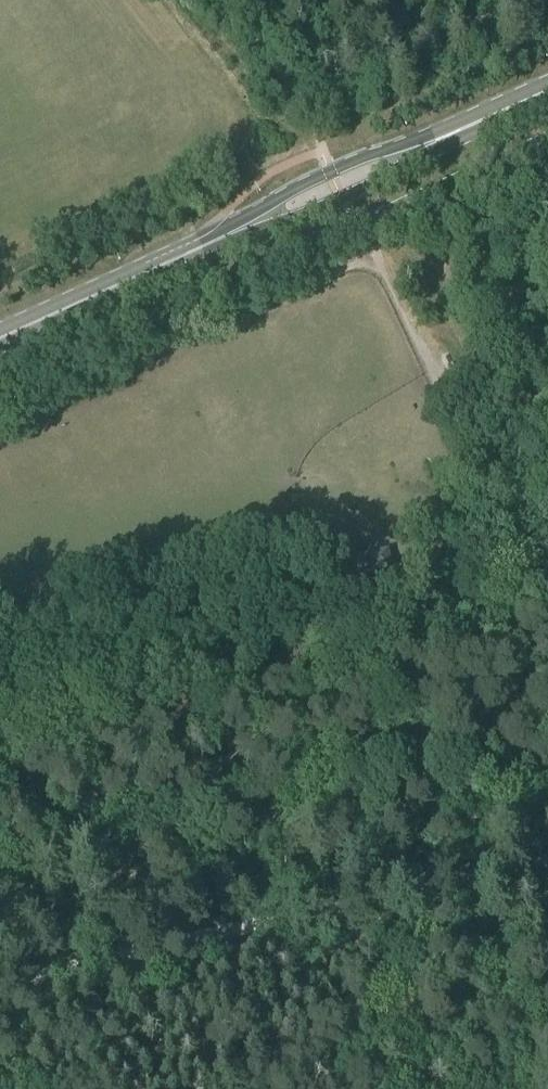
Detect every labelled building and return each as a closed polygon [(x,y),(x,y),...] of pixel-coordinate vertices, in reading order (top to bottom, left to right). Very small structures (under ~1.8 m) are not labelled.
[(388,552),(357,559),(360,576),(392,569),(388,552)]
